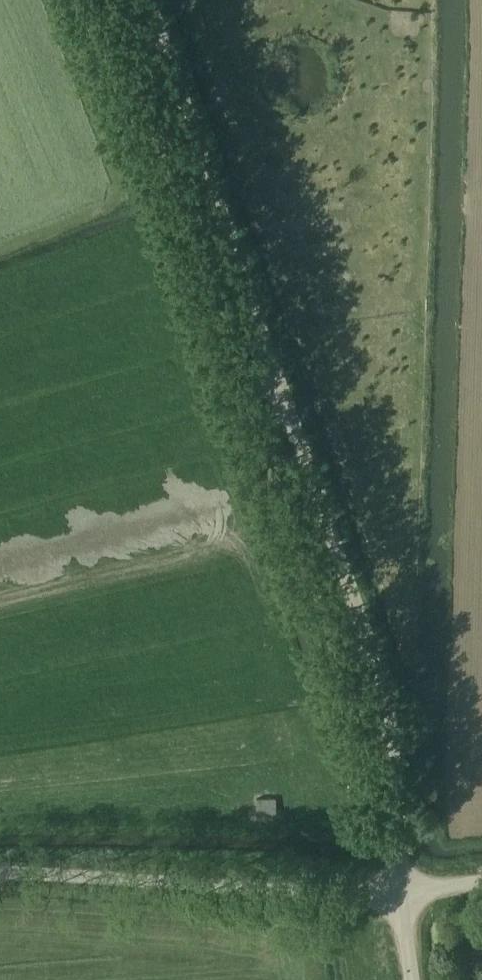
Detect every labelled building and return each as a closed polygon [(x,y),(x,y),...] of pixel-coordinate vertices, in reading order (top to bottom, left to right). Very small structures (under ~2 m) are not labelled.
[(277,799),(256,799),(257,814),(273,814),(277,813),(277,799)]
